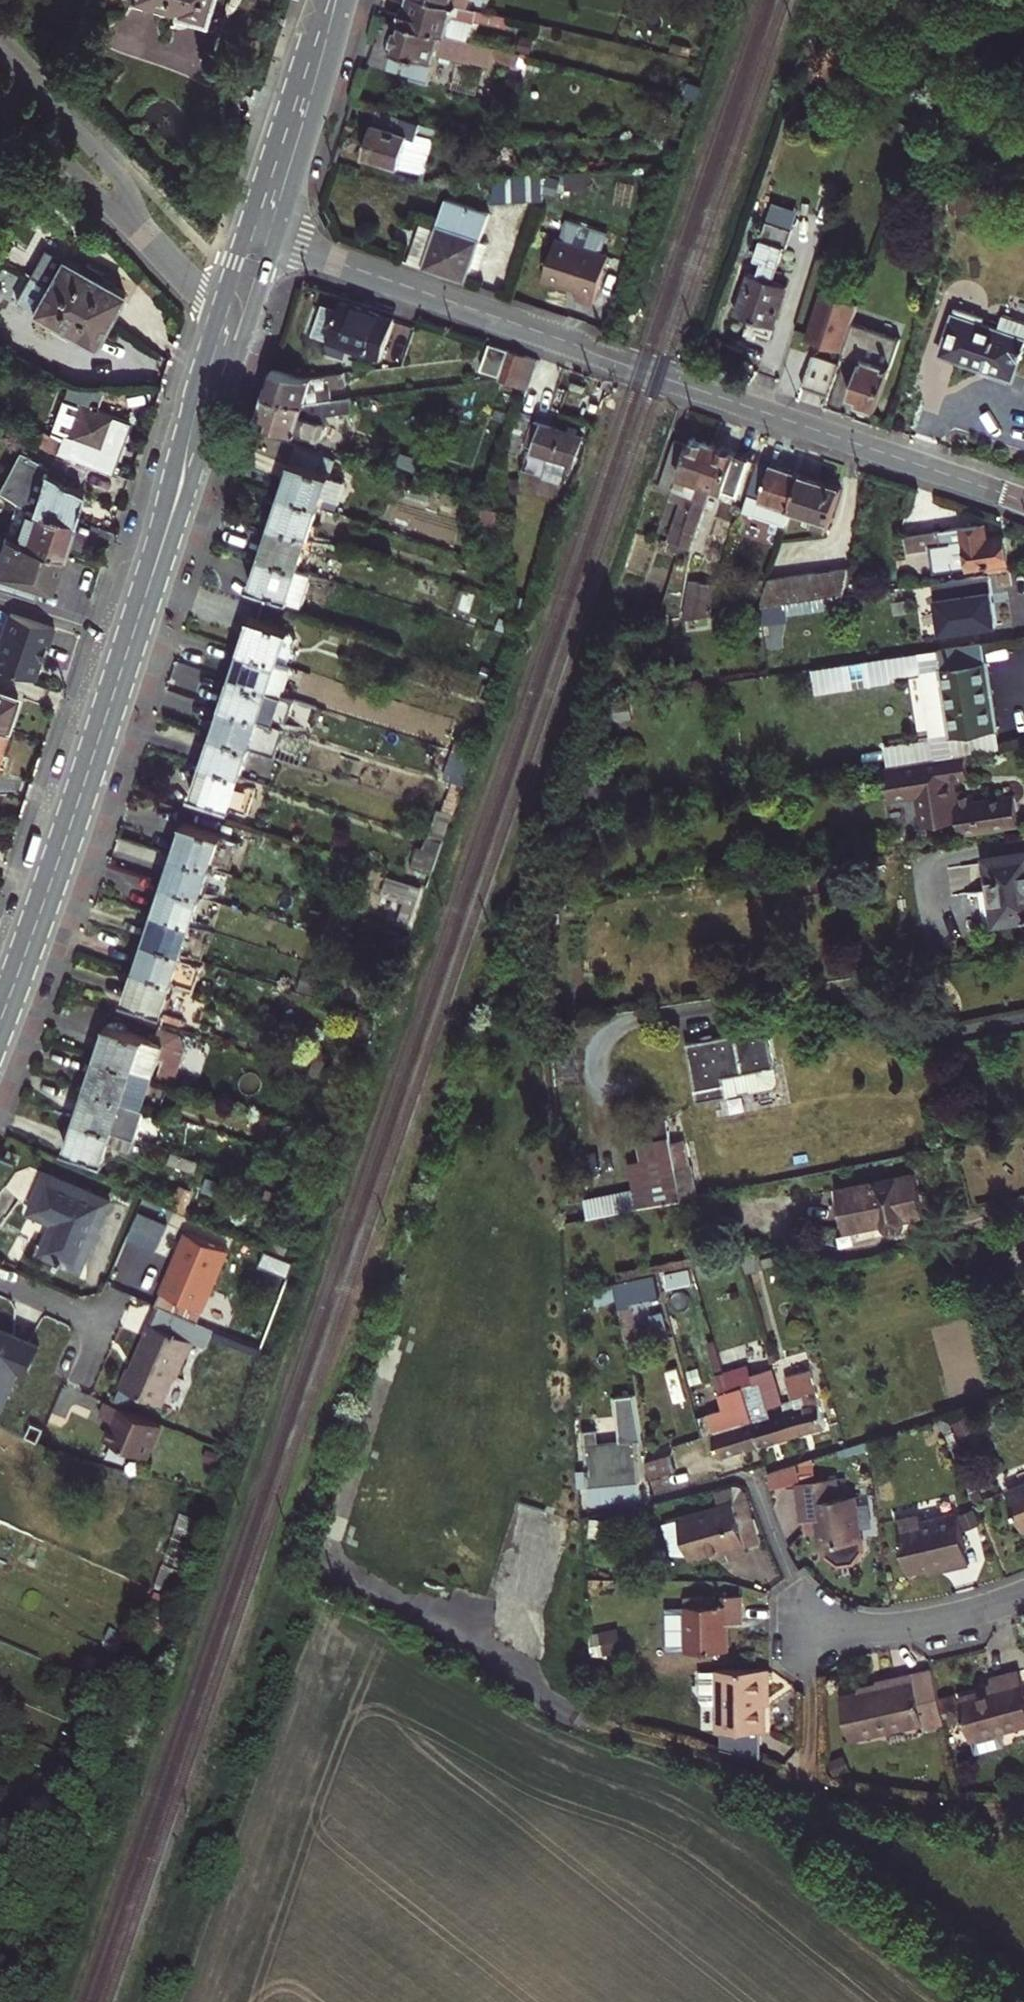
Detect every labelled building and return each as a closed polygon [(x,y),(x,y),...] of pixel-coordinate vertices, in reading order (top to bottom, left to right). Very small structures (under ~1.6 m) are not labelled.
[(204,17),(209,0),(148,0),(204,17)] [(454,3),(442,0),(409,0),(403,22),(449,34),(469,40),(474,19),(481,22),(507,28),(509,18),(454,3)] [(469,40),(476,42),(481,22),(474,19),(469,40)] [(429,85),(436,61),(452,65),(459,61),(471,65),(473,57),(489,62),(490,58),(516,66),(519,53),(476,42),(469,40),(449,34),(403,22),(390,67),(416,75),(414,81),(429,85)] [(674,43),(672,52),(689,55),(691,47),(674,43)] [(686,82),(682,93),(699,99),(708,70),(700,68),(696,85),(686,82)] [(463,135),(421,124),(377,111),(364,157),(425,174),(435,138),(461,146),(463,135)] [(493,204),(544,200),(543,175),(495,178),(494,189),(493,204)] [(550,177),(546,190),(556,193),(560,180),(550,177)] [(483,188),(494,189),(495,178),(483,179),(483,188)] [(490,213),(447,198),(437,229),(422,224),(409,261),(434,270),(466,282),(472,265),(481,268),(490,243),(481,240),(490,213)] [(775,202),(769,223),(793,231),(800,210),(775,202)] [(544,279),(566,286),(570,285),(575,286),(580,288),(577,298),(594,304),(610,256),(601,253),(608,233),(568,220),(561,240),(557,239),(544,279)] [(761,322),(774,327),(787,286),(774,281),(785,248),(787,249),(793,231),(769,223),(756,259),(764,262),(759,276),(751,273),(737,314),(761,322)] [(47,283),(108,317),(116,304),(123,290),(100,278),(104,270),(87,261),(83,268),(62,256),(47,283)] [(163,292),(146,274),(139,281),(157,299),(163,292)] [(101,330),(108,317),(47,283),(42,293),(33,310),(54,322),(51,329),(67,337),(71,331),(94,344),(101,330)] [(17,301),(33,310),(42,293),(25,284),(17,301)] [(845,352),(854,323),(860,305),(823,293),(808,340),(845,352)] [(382,357),(395,319),(343,301),(330,339),(382,357)] [(1008,377),(1015,373),(1023,347),(1023,322),(1004,315),(999,330),(983,324),(985,318),(957,308),(941,354),(973,365),(1008,377)] [(902,339),(854,323),(845,352),(843,357),(861,363),(850,396),(859,399),(858,404),(864,406),(876,410),(902,339)] [(482,369),(501,376),(510,351),(491,344),(482,369)] [(528,389),(538,360),(510,351),(501,376),(499,379),(528,389)] [(804,387),(830,396),(840,365),(814,356),(804,387)] [(346,385),(344,373),(306,378),(274,368),(267,393),(303,404),(332,400),(330,387),(346,385)] [(43,429),(37,441),(55,450),(61,451),(89,463),(111,470),(120,445),(129,419),(97,407),(103,387),(96,387),(77,377),(51,433),(43,429)] [(354,412),(352,398),(332,400),(303,404),(267,393),(260,415),(274,419),(272,425),(319,440),(325,437),(328,427),(325,422),(321,421),(323,413),(329,414),(354,412)] [(535,423),(532,422),(537,402),(525,398),(506,453),(518,457),(522,443),(528,445),(535,423)] [(536,420),(535,423),(528,445),(575,462),(584,437),(536,420)] [(89,463),(61,451),(55,450),(37,441),(27,435),(0,484),(0,488),(16,498),(26,504),(74,519),(79,504),(84,489),(44,466),(45,462),(68,474),(79,480),(89,463)] [(255,465),(275,471),(284,442),(264,436),(255,465)] [(697,440),(692,438),(689,445),(686,453),(673,448),(660,486),(674,490),(686,494),(683,503),(670,540),(672,540),(681,543),(686,529),(702,482),(700,481),(706,463),(710,464),(717,446),(697,440)] [(713,487),(739,495),(751,458),(732,451),(717,446),(710,464),(706,463),(700,481),(702,482),(686,529),(681,543),(692,547),(713,487)] [(294,462),(346,480),(351,465),(299,448),(294,462)] [(294,462),(284,495),(320,506),(335,511),(346,480),(294,462)] [(787,524),(792,508),(803,474),(786,469),(773,464),(762,498),(750,494),(744,511),(787,524)] [(828,531),(843,488),(831,484),(803,474),(792,508),(814,515),(811,526),(828,531)] [(683,503),(686,494),(674,490),(671,499),(683,503)] [(320,506),(284,495),(274,525),(317,540),(322,525),(314,523),(320,506)] [(16,498),(5,534),(64,553),(69,536),(74,519),(26,504),(16,498)] [(986,524),(978,525),(979,534),(987,533),(986,524)] [(317,540),(274,525),(264,557),(307,570),(317,540)] [(930,546),(933,572),(987,564),(1009,561),(1006,538),(988,540),(987,533),(979,534),(978,525),(970,527),(905,536),(907,550),(930,546)] [(64,553),(5,534),(0,548),(0,589),(35,601),(40,586),(52,590),(58,571),(64,553)] [(681,543),(672,540),(668,550),(679,554),(681,543)] [(307,570),(264,557),(253,588),(268,593),(303,605),(314,573),(307,570)] [(1010,571),(1009,561),(987,564),(989,574),(990,574),(1010,571)] [(842,595),(844,595),(849,568),(769,579),(760,607),(784,604),(814,599),(842,595)] [(869,582),(861,570),(851,576),(860,589),(869,582)] [(934,582),(942,632),(997,624),(990,574),(989,574),(934,582)] [(684,618),(710,615),(718,588),(719,586),(691,580),(684,618)] [(710,615),(724,613),(730,591),(718,588),(710,615)] [(842,601),(842,595),(814,599),(815,606),(842,601)] [(814,599),(784,604),(786,614),(816,610),(815,606),(814,599)] [(7,611),(3,626),(0,634),(0,667),(34,678),(41,655),(40,655),(43,645),(45,646),(52,626),(7,611)] [(253,618),(243,650),(279,662),(289,630),(253,618)] [(502,639),(491,636),(485,651),(497,654),(502,639)] [(993,698),(985,642),(938,649),(951,736),(998,728),(993,698)] [(282,695),(292,666),(279,662),(243,650),(234,679),(279,694),(282,695)] [(279,694),(234,679),(224,708),(270,723),(279,694)] [(6,728),(12,711),(17,695),(0,689),(0,726),(6,728)] [(290,729),(270,723),(224,708),(215,736),(251,748),(280,757),(290,729)] [(241,776),(251,748),(215,736),(206,764),(241,776)] [(920,822),(924,824),(924,826),(959,820),(961,835),(1020,826),(1018,811),(1015,796),(976,802),(975,796),(956,798),(953,780),(969,777),(966,754),(886,767),(890,796),(919,792),(922,812),(919,815),(920,822)] [(241,776),(206,764),(195,797),(248,815),(257,788),(239,782),(241,776)] [(453,814),(463,786),(452,783),(443,811),(453,814)] [(428,838),(443,843),(453,814),(443,811),(438,809),(428,838)] [(186,823),(176,855),(211,867),(222,835),(186,823)] [(412,868),(432,876),(443,843),(428,838),(424,849),(418,847),(412,868)] [(988,860),(992,889),(984,890),(989,924),(1023,918),(1023,854),(988,860)] [(202,896),(211,867),(176,855),(166,884),(202,896)] [(388,876),(381,895),(416,907),(423,888),(388,876)] [(157,913),(193,924),(202,896),(166,884),(157,913)] [(396,922),(407,926),(414,907),(403,904),(396,922)] [(157,913),(147,941),(183,953),(193,924),(157,913)] [(183,953),(147,941),(138,969),(174,981),(195,988),(202,966),(182,958),(183,953)] [(174,981),(138,969),(128,1002),(136,1005),(156,1011),(163,1013),(174,981)] [(156,1011),(136,1005),(134,1011),(154,1017),(156,1011)] [(163,1020),(182,1026),(184,1020),(166,1014),(163,1020)] [(760,1030),(759,1021),(747,1023),(749,1032),(688,1043),(699,1101),(775,1087),(778,1081),(768,1028),(760,1030)] [(99,1057),(154,1075),(165,1044),(155,1040),(109,1025),(99,1057)] [(182,1034),(160,1027),(155,1040),(165,1044),(154,1075),(176,1083),(186,1051),(182,1034)] [(144,1106),(154,1075),(99,1057),(89,1088),(144,1106)] [(144,1106),(89,1088),(78,1119),(135,1138),(144,1106)] [(350,1102),(343,1100),(335,1123),(342,1126),(350,1102)] [(135,1138),(78,1119),(68,1151),(104,1163),(110,1144),(131,1151),(135,1138)] [(667,1120),(638,1127),(641,1144),(644,1160),(653,1205),(698,1196),(686,1145),(673,1147),(667,1120)] [(323,1157),(331,1160),(336,1144),(329,1141),(323,1157)] [(173,1152),(169,1163),(197,1172),(200,1161),(173,1152)] [(653,1205),(644,1160),(628,1164),(634,1191),(619,1194),(622,1210),(653,1205)] [(111,1200),(47,1173),(31,1212),(55,1222),(42,1253),(81,1270),(111,1200)] [(924,1215),(916,1174),(837,1189),(845,1230),(884,1223),(888,1229),(896,1231),(903,1227),(905,1219),(924,1215)] [(194,1190),(181,1185),(172,1208),(185,1213),(194,1190)] [(619,1194),(585,1201),(589,1217),(622,1210),(619,1194)] [(187,1233),(229,1251),(234,1237),(192,1219),(187,1233)] [(198,1322),(229,1251),(187,1233),(157,1304),(159,1305),(185,1316),(198,1322)] [(270,1240),(266,1251),(276,1255),(281,1245),(270,1240)] [(276,1255),(266,1251),(259,1266),(288,1278),(294,1263),(276,1255)] [(748,1273),(763,1268),(759,1255),(744,1259),(748,1273)] [(700,1279),(713,1276),(710,1263),(697,1265),(700,1279)] [(678,1269),(680,1282),(694,1279),(691,1267),(678,1269)] [(664,1286),(680,1282),(678,1269),(661,1272),(664,1286)] [(656,1274),(615,1284),(618,1300),(659,1291),(656,1274)] [(185,1316),(159,1305),(134,1363),(137,1364),(135,1370),(130,1368),(121,1387),(163,1405),(175,1377),(177,1378),(192,1342),(177,1335),(183,1319),(185,1316)] [(200,1345),(206,1330),(183,1319),(177,1335),(192,1342),(200,1345)] [(40,1346),(0,1329),(0,1404),(4,1405),(20,1367),(30,1371),(40,1346)] [(792,1436),(785,1411),(771,1416),(768,1407),(782,1403),(772,1368),(752,1374),(749,1366),(725,1373),(730,1390),(744,1386),(761,1445),(777,1440),(792,1436)] [(793,1400),(783,1403),(786,1411),(785,1411),(792,1436),(811,1430),(827,1425),(810,1370),(786,1376),(793,1400)] [(742,1450),(761,1445),(744,1386),(730,1390),(719,1393),(725,1411),(713,1414),(719,1432),(714,1433),(721,1457),(742,1450)] [(131,1407),(136,1395),(122,1390),(117,1401),(131,1407)] [(621,1498),(642,1496),(637,1441),(642,1440),(635,1396),(618,1397),(621,1440),(600,1442),(599,1429),(585,1430),(591,1500),(621,1498)] [(162,1424),(107,1401),(102,1415),(114,1420),(107,1439),(148,1456),(162,1424)] [(958,1431),(975,1421),(969,1412),(952,1422),(958,1431)] [(646,1462),(649,1479),(677,1471),(672,1455),(646,1462)] [(799,1484),(805,1483),(803,1469),(771,1474),(773,1487),(799,1484)] [(828,1480),(831,1499),(841,1498),(838,1478),(828,1480)] [(805,1483),(799,1484),(804,1521),(818,1519),(822,1546),(826,1546),(827,1555),(839,1564),(845,1563),(853,1562),(863,1549),(856,1496),(841,1498),(831,1499),(828,1480),(805,1483)] [(1008,1492),(1023,1529),(1023,1485),(1008,1492)] [(716,1493),(720,1507),(735,1503),(746,1545),(761,1541),(747,1499),(742,1489),(735,1487),(716,1493)] [(674,1554),(690,1555),(690,1557),(726,1547),(729,1557),(742,1554),(748,1552),(746,1545),(735,1503),(720,1507),(680,1519),(679,1516),(664,1521),(674,1554)] [(961,1514),(968,1529),(982,1523),(974,1508),(961,1514)] [(950,1568),(969,1564),(958,1513),(922,1521),(921,1515),(898,1521),(910,1572),(943,1564),(949,1563),(950,1568)] [(177,1528),(197,1533),(200,1524),(180,1518),(177,1528)] [(177,1528),(155,1589),(176,1596),(197,1533),(177,1528)] [(728,1629),(728,1623),(742,1623),(742,1596),(723,1596),(723,1605),(716,1605),(716,1596),(687,1596),(688,1651),(728,1650),(728,1629)] [(117,1634),(109,1630),(105,1639),(113,1642),(117,1634)] [(619,1651),(615,1630),(600,1633),(604,1654),(619,1651)] [(97,1661),(84,1655),(79,1667),(92,1672),(97,1661)] [(770,1677),(769,1669),(702,1670),(703,1698),(705,1703),(718,1703),(718,1731),(722,1731),(722,1750),(762,1761),(761,1731),(766,1731),(765,1684),(770,1684),(770,1677)] [(944,1722),(933,1670),(884,1681),(877,1682),(879,1688),(842,1697),(851,1739),(924,1723),(925,1727),(944,1722)] [(1020,1671),(991,1679),(994,1689),(976,1694),(960,1698),(971,1739),(1023,1725),(1023,1685),(1020,1671)] [(967,1747),(964,1733),(950,1737),(954,1750),(967,1747)] [(16,1804),(22,1791),(8,1785),(3,1798),(16,1804)] [(53,1844),(55,1839),(37,1830),(35,1836),(53,1844)]
